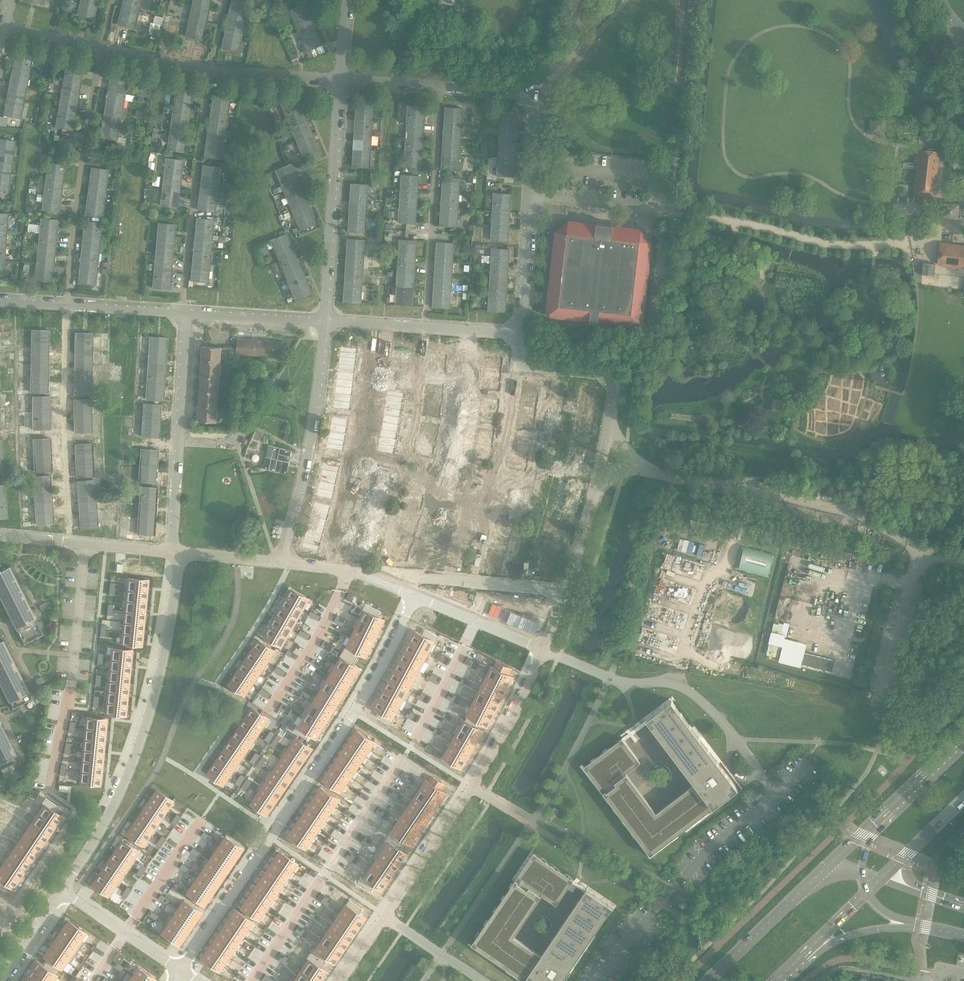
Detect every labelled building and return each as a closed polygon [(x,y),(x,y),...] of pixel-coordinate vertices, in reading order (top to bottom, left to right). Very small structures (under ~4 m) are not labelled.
[(92,0),(81,0),(77,15),(94,19),(98,2),(92,0)] [(122,7),(139,11),(142,0),(124,0),(122,7)] [(192,5),(209,8),(211,0),(193,0),(192,5)] [(249,5),(231,1),(228,16),(245,19),(249,5)] [(289,10),(298,31),(314,24),(305,4),(289,10)] [(209,8),(192,5),(189,19),(206,23),(209,8)] [(139,11),(122,7),(118,25),(135,29),(139,11)] [(161,23),(163,18),(155,16),(153,23),(151,22),(149,31),(150,31),(149,35),(157,36),(159,30),(161,23)] [(245,19),(228,16),(225,30),(242,34),(245,19)] [(206,23),(189,19),(186,37),(203,40),(206,23)] [(314,24),(298,31),(306,52),(322,45),(314,24)] [(406,37),(406,30),(401,30),(401,27),(392,26),(391,38),(400,39),(400,37),(406,37)] [(242,34),(225,30),(222,48),(239,51),(242,34)] [(16,52),(13,69),(30,72),(33,55),(16,52)] [(84,66),(67,63),(64,80),(81,84),(84,66)] [(30,72),(13,69),(10,83),(27,86),(30,72)] [(129,76),(111,73),(108,90),(126,93),(129,76)] [(81,84),(64,80),(61,95),(78,98),(81,84)] [(27,86),(10,83),(7,98),(24,101),(27,86)] [(176,88),(174,106),(191,109),(194,91),(176,88)] [(126,93),(108,90),(106,105),(123,108),(126,93)] [(280,101),(289,121),(305,115),(296,94),(280,101)] [(78,98),(61,95),(59,110),(76,113),(78,98)] [(213,95),(211,113),(228,115),(231,98),(213,95)] [(24,101),(7,98),(4,115),(21,119),(24,101)] [(357,102),(356,119),(373,120),(374,103),(357,102)] [(123,108),(106,105),(103,119),(120,122),(123,108)] [(408,105),(407,124),(425,125),(426,106),(408,105)] [(191,109),(174,106),(172,120),(189,123),(191,109)] [(446,108),(445,126),(462,127),(463,109),(446,108)] [(76,113),(59,110),(56,127),(73,130),(76,113)] [(501,111),(500,129),(517,130),(519,112),(501,111)] [(228,115),(211,113),(209,127),(226,130),(228,115)] [(305,115),(289,121),(297,140),(313,133),(305,115)] [(6,127),(8,118),(0,116),(0,125),(6,127)] [(117,140),(120,122),(103,119),(101,135),(100,137),(105,138),(117,140)] [(373,120),(356,119),(355,134),(372,135),(373,120)] [(189,123),(172,120),(169,135),(187,138),(189,123)] [(883,134),(883,122),(871,122),(871,134),(883,134)] [(425,125),(407,124),(406,138),(424,139),(425,125)] [(462,127),(445,126),(444,141),(461,142),(462,127)] [(226,130),(209,127),(206,142),(224,145),(226,130)] [(517,130),(500,129),(499,144),(516,145),(517,130)] [(105,138),(100,137),(101,135),(91,133),(90,142),(104,145),(105,138)] [(313,133),(297,140),(305,160),(321,154),(313,133)] [(372,135),(355,134),(354,149),(371,150),(372,135)] [(187,138),(169,135),(167,150),(184,152),(187,138)] [(940,139),(947,147),(950,144),(943,136),(940,139)] [(424,139),(406,138),(405,153),(423,154),(424,139)] [(13,159),(15,141),(0,139),(0,157),(13,159)] [(461,142),(444,141),(443,155),(460,156),(461,142)] [(224,145),(206,142),(204,157),(221,159),(224,145)] [(516,145),(499,144),(498,158),(516,159),(516,145)] [(371,150),(354,149),(353,167),(370,168),(371,150)] [(917,149),(915,162),(918,162),(914,194),(935,197),(940,152),(917,149)] [(423,154),(405,153),(404,167),(410,168),(422,168),(423,154)] [(460,156),(443,155),(442,170),(459,171),(460,156)] [(0,157),(0,172),(11,173),(13,159),(0,157)] [(166,158),(164,173),(182,175),(183,160),(166,158)] [(516,159),(498,158),(497,176),(514,177),(516,159)] [(48,163),(46,181),(63,183),(65,165),(48,163)] [(292,164),(276,170),(284,190),(300,184),(292,164)] [(203,165),(201,181),(219,183),(220,167),(203,165)] [(92,168),(89,185),(107,187),(109,170),(92,168)] [(0,172),(0,190),(9,191),(11,173),(0,172)] [(182,175),(164,173),(163,188),(180,190),(182,175)] [(402,175),(401,190),(418,191),(419,176),(402,175)] [(161,187),(162,177),(153,176),(152,186),(161,187)] [(443,178),(442,193),(460,194),(461,179),(443,178)] [(63,183),(46,181),(44,195),(61,197),(63,183)] [(219,183),(201,181),(200,195),(217,197),(219,183)] [(300,184),(284,190),(292,209),(308,202),(300,184)] [(352,184),(350,201),(368,202),(369,185),(352,184)] [(107,187),(89,185),(87,200),(105,202),(107,187)] [(180,190),(163,188),(160,205),(178,208),(180,190)] [(418,191),(401,190),(400,205),(417,206),(418,191)] [(460,194),(442,193),(441,208),(459,209),(460,194)] [(494,193),(493,211),(510,212),(511,194),(494,193)] [(61,197),(44,195),(42,210),(59,212),(61,197)] [(217,197),(200,195),(198,210),(215,212),(217,197)] [(105,202),(87,200),(85,215),(103,217),(105,202)] [(368,202),(350,201),(350,216),(367,217),(368,202)] [(308,202),(292,209),(301,230),(317,224),(308,202)] [(963,206),(959,205),(944,203),(943,216),(958,217),(962,218),(963,206)] [(417,206),(400,205),(399,223),(416,224),(417,206)] [(459,209),(441,208),(440,225),(458,226),(459,209)] [(510,212),(493,211),(492,225),(509,226),(510,212)] [(7,231),(8,214),(0,213),(0,230),(7,231)] [(367,217),(350,216),(349,231),(366,232),(367,217)] [(40,229),(40,233),(57,235),(58,220),(41,218),(40,225),(40,229)] [(197,218),(195,234),(213,235),(214,221),(214,220),(197,218)] [(550,317),(590,322),(639,327),(644,323),(653,242),(642,228),(569,220),(555,231),(546,312),(550,317)] [(85,221),(83,236),(101,238),(102,223),(85,221)] [(159,223),(157,241),(174,243),(176,225),(159,223)] [(509,226),(492,225),(491,241),(508,242),(509,226)] [(57,235),(40,233),(38,248),(56,250),(57,235)] [(213,235),(195,234),(194,249),(211,250),(213,235)] [(287,234),(271,240),(280,261),(296,254),(287,234)] [(101,238),(83,236),(82,251),(99,253),(101,238)] [(348,239),(347,254),(364,255),(365,240),(348,239)] [(400,240),(399,258),(416,259),(417,241),(400,240)] [(174,243),(157,241),(156,256),(173,258),(174,243)] [(437,242),(436,260),(453,262),(454,243),(437,242)] [(940,244),(938,265),(946,266),(945,268),(958,270),(959,267),(963,268),(963,246),(940,244)] [(265,246),(263,246),(258,249),(259,252),(261,256),(268,253),(265,246)] [(56,250),(38,248),(37,263),(54,264),(56,250)] [(211,250),(194,249),(193,263),(210,265),(211,250)] [(492,256),(491,264),(509,265),(510,250),(492,249),(492,256)] [(99,253),(82,251),(80,266),(98,268),(99,253)] [(296,254),(280,261),(287,279),(304,272),(296,254)] [(364,255),(347,254),(346,269),(363,270),(364,255)] [(173,258),(156,256),(154,271),(172,272),(173,258)] [(484,256),(484,263),(491,264),(492,256),(484,256)] [(416,259),(399,258),(398,273),(415,274),(416,259)] [(764,279),(769,262),(759,259),(754,277),(764,279)] [(453,262),(436,260),(435,275),(452,276),(453,262)] [(54,264),(37,263),(35,280),(52,282),(54,264)] [(210,265),(193,263),(191,280),(208,282),(210,265)] [(923,263),(922,275),(934,276),(935,264),(923,263)] [(509,265),(491,264),(490,278),(508,280),(509,265)] [(98,268),(80,266),(78,283),(96,285),(98,268)] [(363,270),(346,269),(345,284),(363,285),(363,270)] [(172,272),(154,271),(153,288),(170,290),(172,272)] [(304,272),(287,279),(297,300),(313,294),(304,272)] [(415,274),(398,273),(397,288),(414,289),(415,274)] [(452,276),(435,275),(434,290),(451,291),(452,276)] [(508,280),(490,278),(490,293),(507,294),(508,280)] [(363,285),(345,284),(344,301),(361,303),(363,285)] [(414,289),(397,288),(396,305),(413,306),(414,289)] [(451,291),(434,290),(433,307),(450,308),(451,291)] [(507,294),(490,293),(488,311),(506,312),(507,294)] [(876,323),(872,323),(868,326),(868,330),(871,334),(875,334),(879,331),(879,327),(876,323)] [(32,329),(31,392),(49,392),(50,329),(32,329)] [(75,331),(75,394),(93,395),(93,332),(75,331)] [(165,400),(168,336),(149,335),(146,399),(165,400)] [(237,355),(284,357),(285,339),(238,338),(237,355)] [(202,345),(199,420),(219,421),(222,346),(202,345)] [(353,410),(358,347),(340,346),(335,409),(353,410)] [(408,384),(410,350),(391,349),(390,383),(408,384)] [(441,416),(448,353),(429,351),(423,414),(441,416)] [(484,355),(482,388),(501,389),(502,356),(484,355)] [(882,365),(865,368),(873,383),(886,386),(887,381),(884,381),(886,368),(882,365)] [(521,380),(517,426),(535,428),(539,381),(521,380)] [(396,455),(405,392),(387,390),(378,452),(396,455)] [(289,394),(283,400),(287,405),(294,399),(289,394)] [(52,429),(51,395),(33,395),(33,430),(52,429)] [(491,461),(500,398),(481,396),(473,458),(491,461)] [(92,398),(74,398),(74,432),(93,432),(92,398)] [(773,399),(773,410),(781,410),(782,400),(773,399)] [(142,437),(161,437),(162,403),(143,403),(142,437)] [(351,419),(332,415),(326,449),(345,452),(351,419)] [(421,421),(415,454),(434,457),(439,424),(421,421)] [(510,468),(527,470),(531,437),(514,435),(510,468)] [(52,437),(34,437),(34,471),(53,471),(52,437)] [(573,438),(567,471),(584,475),(591,441),(573,438)] [(94,442),(76,443),(77,475),(95,474),(94,442)] [(263,468),(263,469),(268,470),(270,470),(287,474),(288,466),(292,452),(292,451),(275,447),(273,447),(269,446),(267,453),(263,468)] [(158,483),(159,449),(141,448),(139,482),(158,483)] [(322,463),(317,496),(335,499),(341,466),(322,463)] [(363,516),(381,520),(392,472),(373,468),(363,516)] [(404,505),(422,509),(430,476),(412,472),(404,505)] [(36,523),(54,523),(52,474),(35,475),(36,523)] [(475,528),(486,481),(468,477),(461,507),(456,506),(452,523),(475,528)] [(78,481),(80,528),(98,527),(97,480),(78,481)] [(0,484),(0,518),(9,517),(5,484),(0,484)] [(156,535),(158,486),(140,486),(138,534),(156,535)] [(313,501),(303,549),(321,553),(331,504),(313,501)] [(403,509),(390,556),(408,561),(421,514),(403,509)] [(496,519),(485,566),(503,570),(514,523),(496,519)] [(369,557),(379,525),(361,520),(352,552),(369,557)] [(463,567),(472,533),(454,529),(446,562),(463,567)] [(768,530),(763,548),(775,550),(779,533),(768,530)] [(744,547),(739,568),(768,576),(773,554),(744,547)] [(9,566),(0,571),(0,596),(24,644),(43,635),(9,566)] [(129,579),(128,590),(147,592),(148,580),(129,579)] [(128,590),(127,601),(146,603),(147,592),(128,590)] [(292,590),(286,600),(303,609),(309,599),(292,590)] [(349,593),(346,599),(352,602),(355,596),(349,593)] [(286,600),(281,609),(298,618),(303,609),(286,600)] [(127,601),(126,611),(145,613),(146,603),(127,601)] [(49,607),(47,602),(39,606),(42,611),(49,607)] [(361,619),(380,628),(384,620),(377,617),(380,611),(366,604),(363,610),(365,611),(361,619)] [(281,609),(276,618),(292,628),(298,618),(281,609)] [(126,611),(125,622),(144,624),(145,613),(126,611)] [(337,615),(334,622),(340,625),(343,618),(337,615)] [(352,627),(354,628),(375,638),(380,628),(361,619),(357,617),(352,627)] [(276,618),(270,628),(287,637),(292,628),(276,618)] [(343,618),(340,625),(345,627),(347,624),(349,621),(343,618)] [(125,622),(124,633),(142,635),(144,624),(125,622)] [(270,628),(265,638),(281,647),(287,637),(270,628)] [(350,637),(349,638),(351,639),(352,639),(370,648),(375,638),(354,628),(350,637)] [(416,631),(411,641),(431,652),(433,654),(433,653),(438,643),(436,642),(439,637),(425,629),(422,635),(416,631)] [(124,633),(122,644),(141,646),(142,635),(124,633)] [(346,645),(343,651),(357,659),(360,653),(366,656),(370,648),(352,639),(351,639),(348,646),(346,645)] [(3,640),(0,641),(0,683),(13,709),(32,699),(3,640)] [(259,641),(251,652),(267,663),(275,651),(259,641)] [(324,641),(321,647),(326,650),(330,644),(324,641)] [(411,641),(406,651),(424,660),(424,661),(426,662),(431,652),(411,641)] [(330,644),(326,650),(332,653),(335,647),(330,644)] [(113,649),(112,660),(131,662),(132,651),(113,649)] [(335,664),(355,676),(359,668),(360,668),(353,664),(357,659),(343,651),(335,664)] [(406,651),(400,660),(419,670),(424,661),(424,660),(406,651)] [(251,652),(244,663),(260,673),(267,663),(251,652)] [(438,656),(436,659),(442,662),(445,656),(440,653),(438,656)] [(806,654),(803,665),(831,672),(834,661),(806,654)] [(445,656),(442,662),(447,665),(451,659),(445,656)] [(468,657),(464,664),(470,666),(473,660),(468,657)] [(112,660),(111,671),(130,673),(131,662),(112,660)] [(400,660),(395,670),(414,679),(418,671),(419,670),(400,660)] [(473,660),(470,666),(476,669),(479,663),(473,660)] [(328,670),(328,671),(332,673),(350,684),(355,676),(335,664),(333,662),(333,663),(328,670)] [(490,665),(486,674),(509,685),(513,677),(508,675),(511,669),(497,662),(494,667),(490,665)] [(244,663),(237,674),(252,684),(260,673),(244,663)] [(395,670),(390,679),(408,689),(409,689),(414,679),(395,670)] [(111,671),(110,681),(129,683),(130,673),(111,671)] [(428,675),(426,678),(432,681),(435,675),(430,672),(428,675)] [(328,680),(328,681),(345,691),(350,684),(332,673),(328,680)] [(237,674),(229,685),(245,696),(252,684),(237,674)] [(482,682),(481,682),(484,683),(504,693),(509,685),(486,674),(482,682)] [(435,675),(432,681),(438,684),(441,678),(435,675)] [(44,682),(42,677),(34,681),(37,686),(44,682)] [(319,686),(318,686),(320,687),(321,687),(340,699),(345,691),(328,681),(328,680),(324,678),(323,678),(319,686)] [(390,679),(385,689),(403,698),(403,699),(407,701),(408,701),(413,691),(409,689),(408,689),(390,679)] [(110,681),(108,692),(127,694),(129,683),(110,681)] [(484,683),(480,691),(500,701),(504,693),(484,683)] [(316,695),(318,696),(336,707),(340,699),(321,687),(320,687),(316,695)] [(385,689),(380,698),(398,708),(403,699),(403,698),(385,689)] [(418,694),(416,697),(422,700),(425,694),(420,691),(418,694)] [(480,691),(476,699),(496,709),(500,701),(480,691)] [(108,692),(107,703),(126,705),(127,694),(108,692)] [(450,692),(447,699),(452,701),(455,695),(450,692)] [(425,694),(422,700),(427,703),(431,697),(425,694)] [(455,695),(452,701),(458,704),(460,701),(461,698),(455,695)] [(314,703),(313,704),(331,714),(336,707),(318,696),(314,703)] [(380,698),(375,708),(381,712),(378,717),(392,724),(395,718),(393,717),(398,708),(380,698)] [(476,699),(472,707),(492,717),(496,709),(476,699)] [(309,701),(305,709),(326,722),(331,714),(313,704),(314,703),(310,701),(309,701)] [(584,767),(584,768),(600,789),(603,792),(605,795),(608,793),(611,798),(610,798),(614,804),(612,805),(613,805),(614,807),(617,805),(620,810),(619,810),(623,816),(621,817),(622,817),(623,819),(626,817),(629,822),(628,822),(632,828),(631,829),(632,831),(634,830),(641,840),(640,841),(641,843),(644,841),(647,846),(646,846),(650,851),(649,853),(650,855),(672,839),(677,835),(680,833),(679,831),(684,827),(683,827),(687,823),(689,826),(690,826),(692,824),(690,822),(696,818),(695,818),(699,814),(701,817),(704,815),(703,813),(712,806),(713,808),(716,806),(714,804),(737,787),(735,785),(732,781),(731,778),(730,779),(728,775),(726,772),(726,773),(723,769),(724,769),(722,766),(721,767),(719,763),(717,760),(717,761),(710,751),(708,749),(700,739),(701,739),(699,737),(692,727),(690,725),(687,727),(680,717),(683,715),(682,715),(681,713),(678,715),(673,708),(675,706),(675,705),(672,701),(647,720),(649,722),(652,720),(659,729),(656,732),(658,734),(661,732),(668,741),(665,744),(667,746),(674,755),(674,756),(676,758),(683,767),(683,768),(685,770),(692,779),(692,780),(694,782),(697,786),(659,815),(656,817),(626,778),(622,773),(639,760),(622,739),(622,738),(620,740),(622,743),(617,746),(617,745),(611,749),(610,747),(610,748),(608,749),(609,751),(600,758),(598,757),(596,758),(598,761),(593,764),(593,763),(588,767),(586,766),(584,767)] [(107,703),(106,714),(125,716),(126,705),(107,703)] [(282,703),(279,710),(284,713),(288,707),(282,703)] [(288,707),(284,713),(289,716),(292,712),(293,710),(288,707)] [(465,720),(465,721),(478,728),(479,728),(481,723),(488,726),(492,717),(472,707),(465,720)] [(253,708),(245,720),(261,730),(268,719),(253,708)] [(300,717),(304,719),(322,730),(326,722),(305,709),(300,717)] [(407,713),(406,716),(411,719),(415,713),(409,710),(407,713)] [(415,713),(411,719),(417,722),(420,716),(415,713)] [(87,718),(86,729),(105,731),(106,720),(87,718)] [(461,718),(456,725),(478,738),(483,731),(483,730),(479,728),(478,728),(465,721),(465,720),(461,718)] [(297,725),(294,731),(307,739),(310,734),(317,738),(322,730),(304,719),(299,726),(297,725)] [(245,720),(238,731),(253,741),(261,730),(245,720)] [(0,724),(0,763),(16,755),(0,724)] [(452,733),(456,735),(474,745),(478,738),(456,725),(452,733)] [(86,729),(85,740),(104,742),(105,731),(86,729)] [(357,730),(352,737),(369,749),(375,742),(357,730)] [(238,731),(230,742),(246,752),(253,741),(238,731)] [(456,735),(452,742),(470,753),(472,749),(474,745),(456,735)] [(352,737),(348,744),(365,756),(369,749),(352,737)] [(296,738),(289,750),(304,760),(312,749),(296,738)] [(85,740),(84,750),(103,752),(104,742),(85,740)] [(230,742),(223,752),(238,763),(246,752),(230,742)] [(448,749),(448,750),(466,760),(470,753),(452,742),(448,749)] [(348,744),(343,751),(360,763),(365,756),(348,744)] [(446,748),(441,756),(462,768),(466,760),(448,750),(448,749),(446,748)] [(84,750),(83,761),(102,763),(103,752),(84,750)] [(289,750),(281,760),(297,771),(304,760),(289,750)] [(343,751),(338,758),(355,770),(360,763),(343,751)] [(223,752),(215,763),(231,774),(238,763),(223,752)] [(338,758),(333,765),(351,777),(355,770),(338,758)] [(281,760),(274,771),(290,782),(297,771),(281,760)] [(83,761),(82,772),(101,774),(102,763),(83,761)] [(215,763),(208,775),(223,785),(231,774),(215,763)] [(333,765),(329,772),(346,784),(351,777),(333,765)] [(274,771),(266,782),(282,793),(290,782),(274,771)] [(404,771),(400,777),(405,780),(409,774),(404,771)] [(82,772),(81,783),(100,785),(101,774),(82,772)] [(329,772),(324,779),(341,791),(346,784),(329,772)] [(409,774),(405,780),(410,784),(412,781),(414,778),(409,774)] [(422,787),(422,788),(441,801),(446,793),(442,790),(445,785),(432,776),(429,781),(427,780),(422,787)] [(266,782),(259,793),(275,804),(282,793),(266,782)] [(414,795),(413,796),(415,797),(416,797),(435,810),(441,801),(422,788),(422,787),(420,786),(414,795)] [(321,787),(316,794),(333,806),(338,799),(321,787)] [(392,789),(388,795),(393,798),(397,792),(392,789)] [(157,790),(149,802),(165,813),(173,801),(157,790)] [(397,792),(393,798),(398,802),(400,799),(402,796),(397,792)] [(259,793),(251,804),(262,812),(267,815),(275,804),(259,793)] [(316,794),(311,801),(328,813),(333,806),(316,794)] [(415,797),(409,806),(429,819),(435,810),(416,797),(415,797)] [(36,812),(36,813),(38,814),(55,825),(61,816),(55,812),(59,807),(46,798),(42,803),(36,812)] [(311,801),(306,808),(323,820),(328,813),(311,801)] [(149,802),(142,813),(157,824),(165,813),(149,802)] [(409,806),(403,815),(423,828),(429,819),(409,806)] [(379,807),(375,813),(381,816),(385,810),(379,807)] [(554,807),(551,814),(552,815),(555,817),(556,817),(559,810),(554,807)] [(306,808),(302,815),(319,827),(323,820),(306,808)] [(385,810),(381,816),(386,820),(388,817),(390,814),(385,810)] [(142,813),(134,824),(150,834),(157,824),(142,813)] [(32,822),(32,823),(49,834),(55,825),(38,814),(32,822)] [(302,815),(297,822),(314,834),(319,827),(302,815)] [(398,823),(397,823),(416,837),(423,828),(403,815),(398,823)] [(24,830),(24,831),(26,832),(43,843),(49,834),(32,823),(32,822),(30,821),(24,830)] [(297,822),(292,829),(309,841),(314,834),(297,822)] [(395,822),(387,835),(402,845),(405,840),(411,844),(416,837),(397,823),(398,823),(396,822),(395,822)] [(134,824),(127,835),(142,846),(150,834),(134,824)] [(292,829),(287,836),(304,848),(309,841),(292,829)] [(26,832),(20,840),(37,852),(43,843),(26,832)] [(361,833),(357,839),(362,843),(367,837),(361,833)] [(387,835),(377,849),(398,863),(405,853),(399,849),(402,845),(387,835)] [(225,837),(219,845),(236,857),(242,849),(225,837)] [(367,837),(362,843),(368,846),(370,843),(372,840),(367,837)] [(20,840),(14,849),(31,861),(37,852),(20,840)] [(122,841),(115,853),(130,863),(138,852),(122,841)] [(219,845),(214,853),(231,865),(236,857),(219,845)] [(14,849),(8,858),(25,870),(31,861),(14,849)] [(371,857),(371,858),(373,859),(392,872),(398,863),(377,849),(371,857)] [(279,851),(274,859),(291,870),(296,863),(279,851)] [(349,851),(345,857),(350,861),(354,855),(349,851)] [(115,853),(107,863),(123,874),(130,863),(115,853)] [(214,853),(208,861),(226,873),(231,865),(214,853)] [(472,944),(494,960),(500,963),(502,965),(504,963),(509,967),(509,966),(514,969),(512,972),(515,973),(516,972),(521,975),(522,974),(527,977),(525,980),(526,980),(528,980),(529,980),(562,980),(564,977),(565,977),(566,975),(568,971),(569,971),(570,969),(570,968),(577,958),(577,959),(579,956),(578,956),(585,946),(587,944),(587,943),(593,933),(593,934),(595,931),(593,929),(599,919),(602,921),(604,919),(601,917),(606,910),(609,911),(609,910),(612,906),(587,889),(585,891),(588,894),(581,904),(578,901),(576,904),(580,906),(573,916),(570,914),(568,917),(562,926),(561,926),(560,929),(553,939),(551,941),(552,941),(545,951),(544,951),(543,954),(540,958),(513,939),(509,937),(537,896),(541,891),(558,903),(567,889),(573,880),(574,880),(571,879),(571,878),(569,881),(565,878),(565,877),(560,873),(561,872),(561,871),(559,870),(558,872),(548,865),(549,863),(546,862),(544,864),(540,861),(540,860),(535,857),(536,855),(534,853),(519,876),(516,879),(514,882),(517,884),(513,889),(513,888),(509,893),(507,892),(506,895),(508,896),(505,901),(504,901),(501,906),(499,905),(497,907),(500,909),(497,913),(496,913),(493,917),(491,915),(490,917),(490,918),(492,919),(490,921),(485,929),(483,928),(482,930),(481,930),(484,932),(483,933),(481,937),(480,936),(476,941),(475,940),(473,942),(472,944)] [(354,855),(350,861),(356,864),(358,861),(360,858),(354,855)] [(8,858),(2,867),(19,879),(25,870),(8,858)] [(274,859),(269,866),(286,877),(291,870),(274,859)] [(373,859),(367,868),(386,881),(392,872),(373,859)] [(208,861),(203,869),(220,881),(226,873),(208,861)] [(107,863),(100,874),(115,885),(123,874),(107,863)] [(269,866),(265,873),(282,884),(286,877),(269,866)] [(3,889),(6,884),(12,888),(19,879),(2,867),(0,870),(0,887),(3,889)] [(367,868),(358,882),(371,891),(374,886),(380,890),(386,881),(367,868)] [(203,869),(198,877),(215,889),(220,881),(203,869)] [(265,873),(260,879),(277,891),(282,884),(265,873)] [(100,874),(92,886),(108,896),(115,885),(100,874)] [(198,877),(192,885),(209,897),(215,889),(198,877)] [(260,879),(255,886),(272,898),(277,891),(260,879)] [(192,885),(187,893),(204,905),(209,897),(192,885)] [(255,886),(250,893),(268,905),(272,898),(255,886)] [(250,893),(246,900),(263,912),(268,905),(250,893)] [(321,893),(317,899),(322,902),(326,896),(321,893)] [(326,896),(322,902),(327,906),(328,904),(331,900),(326,896)] [(349,899),(340,912),(359,925),(364,917),(358,913),(362,908),(349,899)] [(246,900),(241,908),(258,919),(263,912),(246,900)] [(184,901),(178,909),(195,921),(201,912),(184,901)] [(178,909),(173,917),(190,928),(195,921),(178,909)] [(235,910),(230,917),(247,929),(252,921),(235,910)] [(340,912),(335,920),(354,933),(359,925),(340,912)] [(173,917),(167,925),(184,936),(190,928),(173,917)] [(230,917),(225,924),(242,936),(247,929),(230,917)] [(330,927),(349,940),(354,933),(335,920),(330,927)] [(68,921),(63,928),(80,940),(80,939),(85,932),(68,921)] [(225,924),(221,931),(238,943),(242,936),(225,924)] [(167,925),(162,933),(179,945),(184,936),(167,925)] [(299,925),(295,931),(300,935),(304,929),(299,925)] [(328,926),(323,933),(344,948),(349,940),(330,927),(328,925),(328,926)] [(63,928),(58,935),(79,949),(84,943),(84,942),(80,939),(80,940),(63,928)] [(304,929),(300,935),(305,938),(308,934),(309,932),(304,929)] [(221,931),(216,938),(233,949),(238,943),(221,931)] [(323,933),(318,941),(339,955),(344,948),(323,933)] [(58,935),(54,942),(75,956),(79,949),(58,935)] [(216,938),(211,945),(228,956),(233,949),(216,938)] [(318,941),(309,953),(324,963),(327,959),(333,963),(339,955),(318,941)] [(54,942),(49,949),(68,962),(70,964),(70,963),(75,956),(54,942)] [(211,945),(206,952),(223,963),(228,956),(211,945)] [(49,949),(44,956),(63,969),(68,962),(49,949)] [(206,952),(201,959),(218,971),(223,963),(206,952)] [(280,952),(276,958),(281,962),(285,956),(280,952)] [(300,970),(316,980),(318,980),(325,970),(321,968),(324,963),(309,953),(306,958),(308,959),(301,970),(300,970)] [(285,956),(281,962),(287,965),(289,962),(291,959),(285,956)] [(32,970),(49,980),(52,980),(60,970),(46,961),(43,966),(37,962),(32,970)] [(132,976),(140,980),(154,980),(155,979),(138,968),(132,976)] [(291,980),(293,980),(316,980),(300,970),(301,970),(299,968),(298,969),(291,980)] [(27,977),(33,980),(49,980),(32,970),(27,977)]
